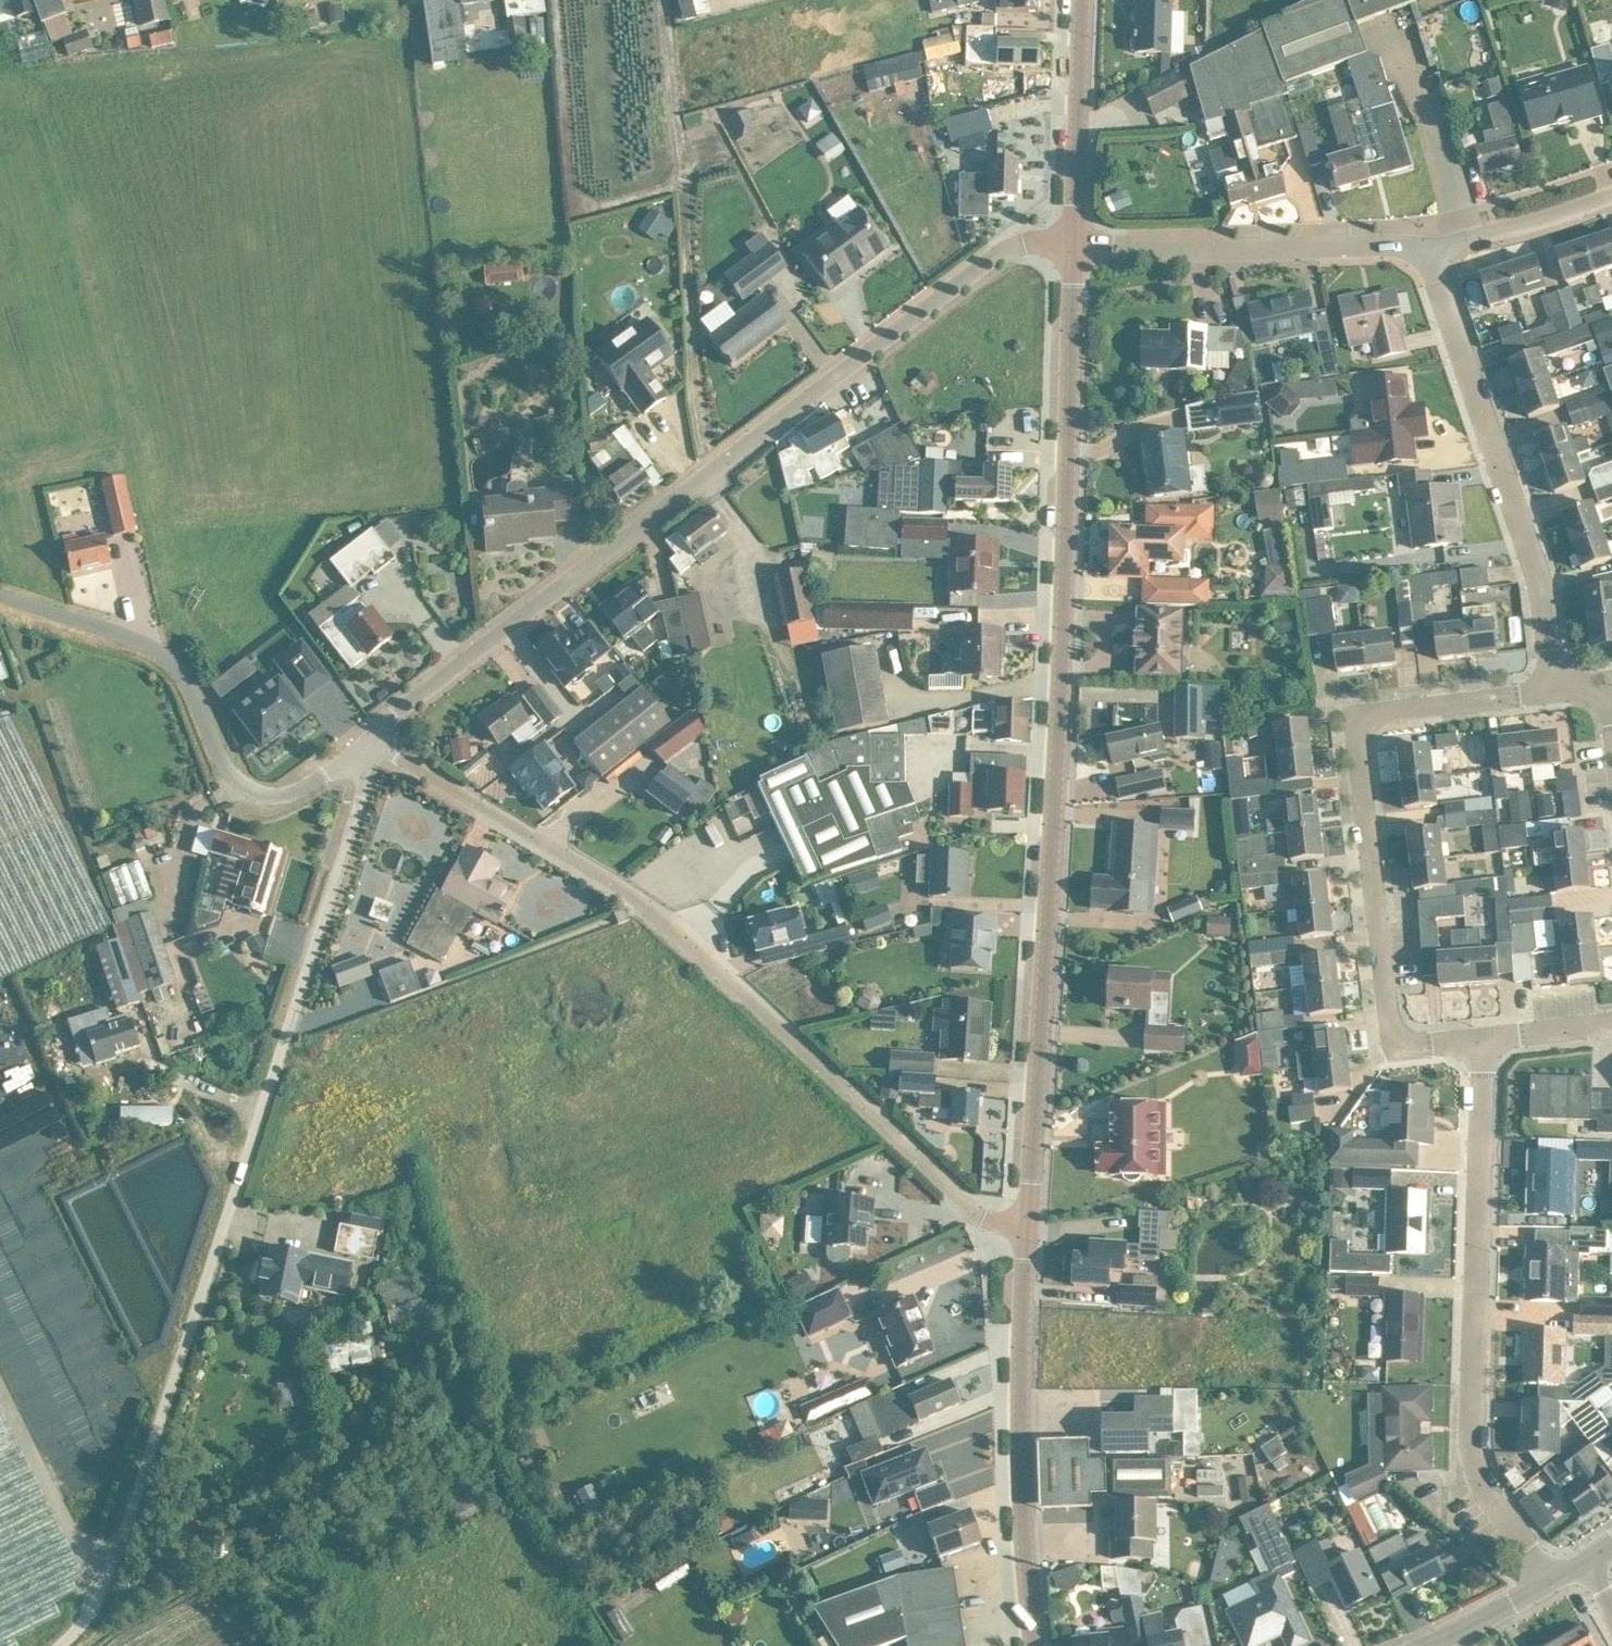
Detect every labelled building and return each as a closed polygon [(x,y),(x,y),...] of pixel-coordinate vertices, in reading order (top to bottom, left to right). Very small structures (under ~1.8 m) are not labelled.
[(32,0),(9,0),(14,19),(35,13),(32,0)] [(141,25),(168,19),(163,0),(135,0),(141,25)] [(423,0),(433,65),(459,61),(456,42),(466,40),(460,0),(425,0),(423,0)] [(507,19),(524,16),(546,13),(544,0),(504,0),(507,19)] [(1038,13),(1039,0),(992,0),(991,10),(999,11),(1038,13)] [(1130,51),(1135,53),(1156,54),(1168,54),(1168,53),(1183,54),(1184,14),(1169,13),(1169,0),(1136,0),(1136,12),(1139,12),(1138,25),(1135,25),(1135,34),(1133,34),(1133,40),(1130,42),(1130,51)] [(1189,67),(1191,72),(1192,74),(1194,83),(1206,123),(1207,128),(1209,136),(1210,139),(1225,135),(1225,136),(1227,135),(1228,136),(1230,144),(1209,151),(1217,180),(1223,178),(1230,205),(1254,198),(1256,203),(1285,194),(1279,175),(1281,175),(1280,171),(1278,172),(1277,169),(1262,173),(1255,150),(1283,142),(1283,143),(1295,139),(1282,95),(1287,93),(1284,84),(1346,61),(1365,54),(1355,24),(1413,1),(1413,0),(1313,0),(1280,17),(1280,19),(1261,27),(1262,30),(1207,58),(1194,65),(1189,67)] [(1552,7),(1567,12),(1571,0),(1554,0),(1552,7)] [(341,4),(326,7),(329,25),(344,22),(341,4)] [(314,11),(286,15),(289,34),(317,30),(314,11)] [(981,14),(981,27),(995,27),(995,14),(981,14)] [(64,15),(43,23),(52,43),(61,40),(73,35),(64,15)] [(1589,23),(1594,46),(1611,41),(1607,19),(1589,23)] [(974,27),(952,26),(953,32),(955,43),(960,43),(967,43),(966,64),(980,65),(1014,67),(1036,68),(1037,43),(995,41),(996,28),(974,27)] [(171,31),(148,37),(151,49),(174,44),(171,31)] [(953,32),(922,39),(928,60),(928,62),(962,54),(960,43),(955,43),(953,32)] [(73,35),(61,40),(68,58),(85,51),(78,33),(73,35)] [(126,39),(125,40),(128,51),(141,47),(138,37),(126,39)] [(1199,47),(1189,51),(1193,62),(1204,57),(1199,47)] [(1594,56),(1604,90),(1611,87),(1611,53),(1611,51),(1594,56)] [(914,53),(862,67),(869,93),(893,86),(903,83),(921,78),(918,64),(925,62),(922,52),(915,54),(914,53)] [(1358,99),(1327,108),(1335,136),(1341,157),(1327,161),(1329,169),(1336,190),(1368,181),(1367,176),(1388,169),(1389,174),(1412,168),(1406,147),(1393,106),(1391,103),(1386,84),(1378,59),(1365,54),(1346,61),(1349,70),(1352,79),(1358,99)] [(1184,59),(1171,64),(1175,72),(1176,72),(1187,67),(1184,59)] [(1521,83),(1518,75),(1517,75),(1533,132),(1573,120),(1575,123),(1601,116),(1588,69),(1586,69),(1587,70),(1546,82),(1544,76),(1521,83)] [(1142,89),(1154,113),(1188,95),(1179,78),(1176,72),(1175,72),(1142,89)] [(1486,98),(1487,100),(1503,96),(1499,79),(1482,83),(1486,98)] [(1487,146),(1477,149),(1483,174),(1523,163),(1506,102),(1489,107),(1496,131),(1484,134),(1487,146)] [(986,110),(945,121),(951,142),(992,131),(986,110)] [(723,122),(735,142),(754,131),(749,122),(743,111),(723,122)] [(864,128),(884,120),(880,112),(861,120),(864,128)] [(1296,128),(1308,167),(1322,163),(1309,124),(1296,128)] [(844,151),(830,133),(814,145),(817,150),(823,145),(833,159),(844,151)] [(960,173),(958,218),(988,219),(989,197),(1016,197),(1017,161),(995,161),(988,160),(987,173),(960,173)] [(1127,191),(1108,197),(1109,197),(1114,212),(1132,206),(1127,191)] [(660,207),(635,226),(646,241),(671,223),(660,207)] [(802,253),(828,288),(830,291),(864,265),(887,248),(859,210),(802,253)] [(724,275),(729,282),(742,299),(785,267),(760,234),(745,245),(752,254),(724,275)] [(1585,243),(1596,274),(1611,268),(1611,235),(1585,243)] [(1596,274),(1585,243),(1557,253),(1567,283),(1596,274)] [(1536,259),(1510,268),(1520,299),(1546,290),(1536,259)] [(521,263),(496,264),(498,284),(523,283),(522,276),(522,268),(521,263)] [(1520,299),(1510,268),(1481,277),(1491,308),(1520,299)] [(1604,281),(1591,284),(1594,298),(1607,295),(1604,281)] [(1571,287),(1558,291),(1570,329),(1589,322),(1608,316),(1606,309),(1580,317),(1571,287)] [(1530,330),(1534,343),(1570,329),(1558,291),(1542,296),(1549,318),(1545,325),(1530,330)] [(1406,335),(1405,334),(1402,320),(1396,292),(1375,297),(1376,299),(1364,302),(1363,295),(1341,300),(1351,342),(1366,339),(1367,344),(1373,343),(1377,359),(1407,352),(1404,335),(1406,335)] [(1242,329),(1241,329),(1245,348),(1246,348),(1245,345),(1258,342),(1258,345),(1316,332),(1326,376),(1341,374),(1327,312),(1314,315),(1310,294),(1238,310),(1242,329)] [(710,337),(732,367),(735,364),(734,362),(754,347),(752,344),(766,333),(768,336),(784,324),(764,296),(710,337)] [(1592,325),(1600,352),(1611,348),(1611,318),(1592,325)] [(1589,322),(1570,329),(1534,343),(1509,352),(1513,363),(1511,364),(1520,390),(1551,380),(1543,356),(1550,356),(1595,340),(1589,322)] [(669,398),(649,370),(669,356),(646,323),(599,357),(643,417),(669,398)] [(1507,353),(1509,352),(1534,343),(1530,330),(1523,332),(1520,323),(1500,330),(1507,353)] [(1245,348),(1241,329),(1181,328),(1181,334),(1144,333),(1143,369),(1198,370),(1209,370),(1209,352),(1236,353),(1236,350),(1245,348)] [(1600,352),(1604,366),(1611,364),(1611,348),(1600,352)] [(1611,393),(1611,366),(1603,369),(1611,389),(1611,393)] [(1234,371),(1224,386),(1238,394),(1242,394),(1250,381),(1248,380),(1234,371)] [(1353,448),(1355,467),(1418,460),(1415,438),(1428,437),(1424,405),(1410,407),(1407,378),(1369,383),(1372,414),(1356,416),(1351,421),(1353,433),(1333,436),(1335,450),(1353,448)] [(1335,380),(1284,385),(1286,403),(1300,402),(1336,399),(1335,380)] [(1530,418),(1560,408),(1551,380),(1520,390),(1530,418)] [(614,384),(600,392),(608,405),(622,397),(614,384)] [(1601,393),(1566,404),(1570,416),(1611,401),(1611,393),(1611,389),(1601,393)] [(1214,397),(1218,428),(1264,423),(1260,391),(1242,394),(1238,394),(1214,397)] [(598,393),(587,401),(590,417),(607,405),(598,393)] [(1570,416),(1574,428),(1594,421),(1594,420),(1611,414),(1611,401),(1570,416)] [(792,448),(779,456),(788,491),(791,490),(813,484),(806,471),(814,467),(820,479),(841,468),(835,456),(849,448),(844,438),(855,433),(853,430),(843,411),(788,441),(792,448)] [(646,455),(659,448),(641,416),(628,423),(646,455)] [(897,450),(912,441),(902,423),(887,432),(897,450)] [(591,454),(590,458),(599,469),(601,476),(620,502),(648,481),(643,474),(653,467),(640,449),(623,427),(614,434),(605,436),(590,437),(591,454)] [(1568,429),(1558,432),(1537,439),(1546,466),(1577,456),(1592,451),(1587,436),(1572,441),(1568,429)] [(1141,438),(1143,457),(1146,476),(1150,475),(1153,498),(1192,492),(1184,432),(1141,438)] [(881,467),(867,441),(852,449),(855,454),(862,467),(864,470),(881,467)] [(1349,480),(1349,479),(1347,460),(1300,464),(1299,449),(1281,451),(1283,466),(1279,467),(1281,486),(1308,483),(1309,486),(1349,480)] [(1556,494),(1587,483),(1577,456),(1546,466),(1556,494)] [(898,464),(894,464),(893,477),(883,477),(878,476),(877,510),(847,508),(844,547),(896,551),(898,512),(944,514),(944,500),(1008,502),(1009,469),(983,468),(983,480),(961,480),(962,462),(946,462),(946,464),(923,463),(921,458),(898,464)] [(1591,475),(1593,481),(1596,491),(1611,486),(1611,463),(1593,470),(1591,475)] [(1261,472),(1256,477),(1256,484),(1261,489),(1269,489),(1274,484),(1274,477),(1269,472),(1261,472)] [(1411,511),(1416,549),(1461,544),(1457,510),(1461,510),(1458,487),(1433,490),(1431,473),(1401,477),(1403,496),(1415,494),(1417,510),(1411,511)] [(137,532),(124,476),(101,482),(113,537),(137,532)] [(1349,479),(1349,480),(1309,486),(1310,498),(1329,496),(1376,490),(1374,476),(1349,479)] [(548,492),(527,494),(526,486),(524,484),(520,482),(511,483),(508,485),(506,488),(507,500),(487,502),(489,527),(484,527),(485,531),(487,552),(506,551),(505,546),(513,546),(513,541),(554,537),(553,522),(577,520),(574,485),(548,487),(548,492)] [(1596,491),(1600,503),(1611,499),(1611,486),(1596,491)] [(1303,489),(1284,492),(1286,505),(1305,502),(1303,489)] [(1271,521),(1272,530),(1286,528),(1281,490),(1267,491),(1271,521)] [(1310,498),(1309,498),(1314,533),(1333,531),(1330,508),(1329,496),(1310,498)] [(1563,515),(1573,542),(1603,532),(1594,505),(1563,515)] [(714,542),(725,533),(707,509),(665,541),(676,556),(670,561),(680,574),(698,560),(695,556),(702,551),(712,563),(722,556),(712,543),(714,542)] [(1148,578),(1148,562),(1168,562),(1168,567),(1190,568),(1190,553),(1184,553),(1184,537),(1191,530),(1211,530),(1212,510),(1179,509),(1179,510),(1177,510),(1177,514),(1149,513),(1148,533),(1137,533),(1137,532),(1135,532),(1135,527),(1121,527),(1120,532),(1115,532),(1115,533),(1118,534),(1118,549),(1113,549),(1113,561),(1115,561),(1114,577),(1148,578)] [(946,539),(946,519),(904,520),(904,539),(946,539)] [(372,530),(330,562),(337,571),(348,586),(350,588),(352,587),(371,572),(374,575),(394,559),(372,530)] [(1582,570),(1611,559),(1611,558),(1603,532),(1573,542),(1582,570)] [(111,564),(104,534),(78,540),(77,534),(62,537),(70,573),(111,564)] [(948,591),(948,593),(950,593),(950,607),(978,608),(978,594),(989,595),(990,560),(996,560),(997,542),(975,542),(950,541),(949,574),(948,591)] [(807,544),(799,544),(803,567),(809,568),(810,567),(831,571),(834,555),(813,550),(814,545),(807,544)] [(1461,571),(1463,583),(1464,591),(1490,588),(1488,568),(1461,571)] [(814,621),(811,606),(804,570),(795,572),(774,576),(784,627),(814,621)] [(1459,571),(1409,577),(1412,603),(1414,624),(1427,623),(1425,602),(1435,601),(1433,586),(1442,585),(1460,583),(1461,583),(1460,571),(1459,571)] [(1208,584),(1192,583),(1147,582),(1146,605),(1207,607),(1208,584)] [(633,583),(605,606),(618,623),(629,636),(630,636),(642,651),(644,650),(655,641),(643,625),(644,624),(657,612),(651,605),(649,603),(633,583)] [(1355,584),(1336,587),(1339,607),(1358,604),(1355,584)] [(348,586),(309,616),(350,669),(367,656),(368,656),(392,638),(352,587),(350,588),(348,586)] [(1320,588),(1300,591),(1302,603),(1307,637),(1336,633),(1331,599),(1322,600),(1320,588)] [(1590,620),(1611,617),(1611,588),(1586,591),(1590,620)] [(689,635),(693,652),(714,648),(702,592),(676,597),(678,608),(684,636),(685,636),(689,635)] [(1412,603),(1398,605),(1400,625),(1414,624),(1412,603)] [(823,606),(811,606),(814,621),(816,629),(823,629),(823,631),(911,633),(911,606),(823,604),(823,606)] [(678,608),(662,612),(671,658),(689,654),(685,636),(684,636),(678,608)] [(1276,610),(1275,633),(1295,634),(1295,611),(1276,610)] [(1137,637),(1137,650),(1139,650),(1138,676),(1184,677),(1184,675),(1187,673),(1188,670),(1189,662),(1186,659),(1185,657),(1186,612),(1140,611),(1139,637),(1137,637)] [(1593,649),(1611,646),(1611,617),(1590,620),(1593,649)] [(1494,622),(1466,625),(1470,657),(1497,654),(1494,622)] [(589,665),(608,651),(588,625),(574,635),(576,638),(571,642),(561,629),(554,634),(553,632),(549,633),(546,635),(543,638),(541,641),(542,643),(535,648),(565,688),(572,683),(573,685),(578,684),(581,682),(584,679),(586,675),(584,673),(591,668),(589,665)] [(1466,625),(1436,628),(1440,660),(1470,657),(1466,625)] [(962,674),(944,674),(944,677),(944,689),(961,689),(962,678),(978,678),(978,680),(982,680),(982,678),(997,678),(998,647),(1003,647),(1003,631),(955,630),(954,660),(962,660),(962,674)] [(1397,665),(1393,634),(1364,637),(1368,669),(1397,665)] [(1368,669),(1364,637),(1335,641),(1339,672),(1368,669)] [(278,677),(231,712),(260,751),(307,716),(297,702),(301,700),(303,702),(332,680),(301,639),(272,661),(283,676),(279,678),(278,677)] [(873,648),(852,651),(822,657),(836,734),(866,728),(887,725),(873,648)] [(609,675),(617,686),(631,675),(623,665),(609,675)] [(213,683),(210,685),(220,698),(234,688),(223,675),(213,683)] [(636,750),(671,723),(642,689),(631,676),(618,686),(628,699),(575,741),(603,776),(636,750)] [(533,729),(509,697),(480,719),(498,744),(510,735),(520,747),(561,715),(539,686),(524,697),(542,722),(533,729)] [(1226,688),(1177,687),(1176,739),(1203,740),(1203,720),(1226,720),(1226,688)] [(1023,742),(1025,705),(996,704),(996,713),(972,712),(972,733),(996,734),(996,741),(1023,742)] [(1266,718),(1246,727),(1251,739),(1271,731),(1269,726),(1276,726),(1279,753),(1280,755),(1312,752),(1308,722),(1293,724),(1292,721),(1316,718),(1314,706),(1284,710),(1266,718)] [(953,734),(953,711),(928,717),(931,733),(953,734)] [(646,748),(665,762),(705,730),(691,712),(646,748)] [(914,806),(906,785),(905,785),(904,736),(931,733),(928,717),(868,732),(833,741),(803,755),(804,759),(759,780),(761,783),(757,785),(803,882),(902,851),(898,838),(913,833),(909,822),(918,819),(914,806)] [(9,718),(0,721),(0,980),(111,925),(9,718)] [(1168,758),(1161,727),(1109,739),(1113,759),(1149,751),(1150,757),(1151,758),(1155,761),(1168,758)] [(1558,733),(1530,736),(1533,769),(1561,765),(1558,733)] [(1458,747),(1457,734),(1436,736),(1438,749),(1458,747)] [(1530,736),(1500,740),(1504,772),(1533,769),(1530,736)] [(468,744),(450,746),(452,764),(470,762),(468,744)] [(544,744),(509,771),(520,785),(523,783),(544,810),(573,788),(562,773),(565,771),(544,744)] [(1222,744),(1205,745),(1205,753),(1223,751),(1222,744)] [(1399,752),(1403,781),(1435,778),(1435,776),(1431,748),(1399,752)] [(470,762),(458,771),(464,778),(490,756),(485,750),(470,762)] [(636,750),(603,776),(609,785),(643,759),(636,750)] [(1227,759),(1232,800),(1248,799),(1278,796),(1277,785),(1283,784),(1315,780),(1312,752),(1280,755),(1279,753),(1266,755),(1269,778),(1247,781),(1244,757),(1227,759)] [(1008,813),(1008,815),(1012,815),(1012,813),(1021,813),(1023,757),(971,755),(969,787),(950,786),(949,817),(969,817),(969,809),(987,810),(987,812),(1008,813)] [(670,764),(647,794),(675,815),(686,802),(700,813),(717,791),(702,780),(698,785),(670,764)] [(1490,765),(1464,766),(1465,785),(1491,784),(1490,765)] [(1122,798),(1168,788),(1164,770),(1118,781),(1122,798)] [(1558,792),(1563,791),(1566,819),(1572,819),(1582,818),(1579,791),(1578,779),(1574,779),(1573,771),(1560,772),(1560,771),(1555,772),(1558,792)] [(1438,806),(1436,790),(1446,788),(1444,775),(1435,776),(1435,778),(1403,781),(1406,809),(1438,806)] [(1506,779),(1493,780),(1496,799),(1496,801),(1502,800),(1508,799),(1506,779)] [(1529,792),(1509,795),(1512,823),(1532,820),(1529,792)] [(1551,795),(1536,796),(1539,819),(1554,817),(1551,795)] [(1248,799),(1232,800),(1233,812),(1237,839),(1252,837),(1249,812),(1249,810),(1248,799)] [(1446,804),(1447,817),(1497,811),(1497,809),(1496,801),(1496,799),(1446,804)] [(1287,819),(1267,822),(1269,837),(1273,836),(1290,834),(1321,830),(1318,800),(1296,802),(1286,804),(1287,819)] [(1497,811),(1447,817),(1449,829),(1483,825),(1486,853),(1503,851),(1503,849),(1499,827),(1497,811)] [(1195,815),(1164,813),(1163,830),(1194,832),(1195,815)] [(1566,819),(1499,827),(1503,849),(1529,846),(1528,838),(1546,836),(1552,836),(1553,848),(1534,850),(1536,866),(1541,865),(1541,866),(1587,861),(1584,832),(1574,834),(1572,819),(1566,819)] [(1094,909),(1110,910),(1110,912),(1154,915),(1156,884),(1159,828),(1116,825),(1114,847),(1121,847),(1120,861),(1118,861),(1117,880),(1096,878),(1094,909)] [(157,836),(153,826),(143,830),(146,838),(147,840),(157,836)] [(198,828),(191,853),(206,857),(208,851),(228,857),(217,896),(233,902),(233,904),(251,910),(249,914),(261,918),(263,914),(268,916),(268,914),(266,914),(274,889),(276,890),(287,855),(214,831),(214,833),(198,828)] [(1325,858),(1321,830),(1290,834),(1292,860),(1293,861),(1303,860),(1325,858)] [(1430,831),(1409,834),(1412,863),(1445,859),(1442,830),(1430,831)] [(1269,856),(1267,835),(1252,837),(1237,839),(1242,879),(1287,873),(1288,873),(1285,854),(1269,856)] [(505,910),(503,910),(513,893),(511,891),(511,888),(503,884),(500,886),(490,880),(498,864),(468,847),(442,893),(437,890),(408,945),(437,961),(456,930),(459,932),(473,909),(496,923),(500,915),(502,915),(505,910)] [(928,897),(945,898),(966,899),(968,855),(931,853),(931,857),(917,857),(916,883),(929,883),(928,897)] [(154,854),(118,867),(131,901),(167,887),(154,854)] [(179,884),(188,885),(189,860),(181,859),(179,884)] [(1445,859),(1412,863),(1416,891),(1425,890),(1426,902),(1464,897),(1495,893),(1498,892),(1506,892),(1504,879),(1497,880),(1456,885),(1449,886),(1445,859)] [(1556,877),(1558,894),(1591,890),(1587,861),(1541,866),(1543,878),(1556,877)] [(1506,879),(1504,879),(1506,892),(1508,914),(1554,909),(1553,897),(1510,902),(1508,893),(1516,892),(1513,869),(1505,870),(1506,879)] [(863,872),(846,877),(853,897),(870,892),(863,872)] [(872,893),(893,888),(890,873),(868,878),(872,893)] [(1243,890),(1289,884),(1287,873),(1242,879),(1243,890)] [(1295,881),(1299,910),(1330,907),(1327,877),(1295,881)] [(830,880),(822,883),(830,904),(837,901),(830,880)] [(1220,883),(1218,888),(1218,897),(1232,897),(1232,883),(1220,883)] [(1498,892),(1495,893),(1498,944),(1511,943),(1508,914),(1506,892),(1498,892)] [(1168,907),(1174,922),(1204,910),(1204,908),(1213,904),(1209,896),(1200,899),(1198,895),(1168,907)] [(1426,902),(1419,903),(1423,950),(1440,948),(1441,948),(1439,918),(1466,916),(1464,897),(1426,902)] [(165,986),(167,985),(177,982),(151,912),(150,912),(146,902),(117,912),(120,923),(128,921),(151,991),(162,987),(165,986)] [(885,903),(857,913),(865,933),(892,924),(885,903)] [(944,908),(930,907),(931,926),(943,926),(944,908)] [(1334,935),(1330,907),(1299,910),(1302,939),(1334,935)] [(629,920),(625,909),(614,913),(618,924),(629,920)] [(804,938),(797,909),(749,922),(757,952),(788,944),(792,960),(852,944),(848,927),(804,938)] [(1554,909),(1508,914),(1511,943),(1512,943),(1513,955),(1527,954),(1527,955),(1533,954),(1538,949),(1535,923),(1556,921),(1554,909)] [(948,969),(966,970),(987,971),(990,938),(993,938),(995,919),(946,916),(943,949),(949,950),(948,969)] [(1209,918),(1208,936),(1231,938),(1233,920),(1209,918)] [(1594,918),(1562,922),(1565,950),(1597,947),(1594,918)] [(1477,929),(1468,930),(1471,985),(1499,983),(1499,975),(1497,951),(1482,952),(1480,929),(1478,929),(1477,929)] [(199,939),(206,938),(205,930),(182,933),(185,954),(201,952),(199,939)] [(1453,954),(1439,955),(1441,987),(1471,985),(1468,930),(1467,930),(1451,931),(1453,954)] [(259,934),(245,941),(250,951),(261,954),(264,944),(259,934)] [(1249,941),(1251,955),(1297,949),(1295,936),(1249,941)] [(138,1004),(131,983),(117,941),(97,947),(110,991),(117,1011),(138,1004)] [(1565,950),(1569,979),(1601,976),(1597,947),(1565,950)] [(1298,963),(1297,949),(1251,955),(1252,967),(1277,964),(1278,965),(1298,963)] [(1527,954),(1513,955),(1514,973),(1514,974),(1515,982),(1535,981),(1533,959),(1533,954),(1527,955),(1527,954)] [(1304,959),(1308,986),(1308,989),(1340,985),(1336,955),(1304,959)] [(364,957),(333,969),(340,987),(371,976),(364,957)] [(379,972),(390,1003),(420,992),(409,962),(379,972)] [(1111,1009),(1151,1011),(1152,990),(1170,992),(1171,976),(1113,972),(1111,1009)] [(1258,1032),(1251,1035),(1258,1034),(1306,1028),(1304,1014),(1311,1013),(1311,1016),(1343,1013),(1340,985),(1308,989),(1308,986),(1292,988),(1295,1014),(1285,1015),(1284,1010),(1256,1013),(1258,1032)] [(169,999),(165,986),(162,987),(152,991),(156,1003),(169,999)] [(1424,988),(1427,1002),(1441,999),(1438,986),(1424,988)] [(985,1062),(988,1025),(989,1006),(945,1003),(945,1009),(936,1008),(935,1028),(945,1029),(942,1061),(967,1062),(967,1061),(985,1062)] [(895,1007),(895,1019),(907,1019),(908,1004),(895,1007)] [(95,1060),(138,1046),(131,1022),(111,1028),(106,1010),(69,1022),(75,1041),(88,1037),(95,1060)] [(1185,1031),(1170,1030),(1149,1028),(1147,1050),(1184,1052),(1185,1031)] [(1288,1046),(1288,1043),(1307,1041),(1306,1028),(1258,1034),(1263,1075),(1264,1075),(1263,1072),(1273,1071),(1270,1048),(1288,1046)] [(1349,1062),(1346,1033),(1314,1036),(1315,1050),(1297,1053),(1299,1067),(1349,1062)] [(1241,1078),(1263,1075),(1258,1034),(1251,1035),(1239,1040),(1238,1040),(1237,1040),(1241,1078)] [(891,1051),(888,1076),(902,1077),(903,1072),(932,1075),(934,1054),(891,1051)] [(1352,1090),(1349,1062),(1299,1067),(1300,1080),(1319,1078),(1321,1094),(1352,1090)] [(918,1108),(952,1110),(951,1126),(976,1128),(978,1094),(956,1093),(934,1091),(935,1076),(932,1075),(903,1072),(902,1077),(901,1094),(919,1095),(918,1108)] [(1611,1133),(1611,1093),(1601,1092),(1600,1109),(1592,1109),(1592,1079),(1534,1077),(1534,1086),(1532,1086),(1532,1091),(1533,1091),(1533,1119),(1600,1121),(1600,1132),(1611,1133)] [(884,1078),(882,1099),(896,1100),(898,1079),(884,1078)] [(1393,1113),(1393,1130),(1385,1130),(1385,1140),(1355,1139),(1355,1129),(1331,1128),(1329,1163),(1417,1166),(1418,1145),(1433,1145),(1434,1093),(1418,1092),(1418,1091),(1414,1091),(1414,1092),(1395,1091),(1393,1113)] [(1293,1096),(1295,1109),(1290,1110),(1292,1124),(1317,1121),(1313,1093),(1293,1096)] [(1113,1176),(1135,1176),(1167,1176),(1167,1106),(1114,1106),(1114,1136),(1117,1136),(1117,1147),(1100,1147),(1100,1173),(1114,1174),(1113,1176)] [(1611,1161),(1610,1188),(1611,1188),(1611,1144),(1580,1143),(1580,1160),(1611,1161)] [(866,1171),(887,1161),(882,1152),(861,1162),(866,1171)] [(1546,1215),(1546,1217),(1549,1217),(1549,1215),(1573,1215),(1575,1156),(1536,1154),(1534,1194),(1530,1194),(1530,1214),(1546,1215)] [(1391,1171),(1354,1170),(1354,1188),(1390,1189),(1391,1171)] [(1351,1171),(1333,1171),(1334,1189),(1352,1188),(1351,1171)] [(1429,1254),(1430,1235),(1431,1195),(1389,1194),(1388,1253),(1429,1254)] [(807,1218),(805,1243),(823,1244),(822,1246),(827,1247),(826,1256),(828,1261),(832,1263),(842,1264),(847,1262),(849,1258),(850,1248),(863,1249),(865,1230),(865,1221),(871,1221),(873,1201),(826,1198),(825,1219),(807,1218)] [(1144,1212),(1142,1246),(1117,1244),(1096,1243),(1095,1257),(1077,1256),(1075,1286),(1111,1288),(1112,1272),(1125,1273),(1125,1270),(1129,1270),(1130,1260),(1160,1262),(1162,1228),(1169,1229),(1170,1213),(1144,1212)] [(339,1225),(334,1253),(372,1260),(378,1233),(339,1225)] [(1525,1285),(1525,1298),(1528,1300),(1528,1301),(1550,1301),(1568,1302),(1579,1302),(1580,1272),(1569,1271),(1570,1253),(1580,1253),(1590,1254),(1591,1248),(1607,1248),(1607,1232),(1607,1229),(1572,1228),(1571,1235),(1563,1235),(1541,1234),(1540,1249),(1529,1249),(1528,1272),(1534,1272),(1534,1280),(1532,1280),(1532,1284),(1529,1283),(1529,1284),(1525,1285)] [(1330,1271),(1391,1274),(1392,1257),(1349,1255),(1350,1241),(1331,1241),(1330,1271)] [(267,1265),(264,1265),(261,1280),(264,1281),(261,1297),(296,1305),(300,1287),(345,1296),(351,1265),(271,1249),(267,1265)] [(377,1284),(395,1330),(401,1328),(401,1329),(413,1325),(419,1341),(437,1335),(426,1301),(421,1302),(409,1272),(377,1284)] [(1330,1289),(1348,1290),(1348,1296),(1378,1297),(1379,1280),(1349,1278),(1349,1277),(1330,1276),(1330,1289)] [(853,1317),(838,1287),(793,1308),(807,1338),(853,1317)] [(1119,1305),(1158,1307),(1159,1290),(1120,1288),(1119,1305)] [(1385,1361),(1421,1362),(1422,1333),(1420,1333),(1420,1320),(1423,1320),(1424,1297),(1387,1296),(1385,1361)] [(913,1297),(893,1305),(873,1314),(896,1368),(932,1352),(916,1314),(919,1312),(913,1297)] [(1583,1318),(1611,1319),(1611,1298),(1584,1297),(1583,1318)] [(374,1332),(370,1311),(358,1313),(354,1314),(358,1332),(359,1335),(374,1332)] [(1576,1335),(1610,1336),(1611,1336),(1611,1319),(1583,1318),(1577,1317),(1576,1335)] [(1093,1323),(1090,1375),(1129,1377),(1132,1325),(1093,1323)] [(1526,1331),(1526,1354),(1531,1354),(1531,1357),(1533,1357),(1533,1366),(1531,1366),(1530,1384),(1540,1385),(1540,1402),(1561,1402),(1560,1401),(1586,1402),(1607,1387),(1597,1372),(1580,1384),(1566,1383),(1567,1333),(1526,1331)] [(373,1337),(323,1346),(329,1371),(383,1362),(380,1345),(375,1346),(373,1337)] [(389,1343),(397,1379),(418,1374),(410,1338),(389,1343)] [(854,1383),(861,1400),(874,1394),(866,1377),(854,1383)] [(874,1414),(873,1415),(883,1436),(959,1404),(949,1381),(897,1404),(891,1390),(867,1400),(874,1414)] [(299,1387),(278,1391),(280,1405),(301,1401),(299,1387)] [(1430,1390),(1386,1391),(1388,1470),(1431,1469),(1431,1462),(1435,1459),(1434,1449),(1431,1446),(1431,1439),(1418,1439),(1417,1420),(1430,1420),(1430,1413),(1434,1410),(1433,1400),(1430,1397),(1430,1390)] [(1138,1418),(1106,1419),(1106,1453),(1148,1453),(1148,1433),(1172,1433),(1172,1431),(1199,1431),(1198,1392),(1175,1392),(1175,1401),(1172,1401),(1172,1400),(1138,1400),(1138,1418)] [(830,1413),(822,1396),(798,1407),(806,1424),(830,1413)] [(1573,1419),(1561,1402),(1540,1402),(1530,1401),(1529,1418),(1524,1418),(1523,1447),(1520,1447),(1520,1453),(1530,1453),(1541,1467),(1558,1454),(1561,1455),(1561,1426),(1564,1426),(1573,1419)] [(13,1639),(60,1615),(54,1603),(77,1591),(71,1579),(82,1573),(0,1409),(0,1645),(17,1645),(13,1639)] [(774,1428),(760,1434),(766,1446),(779,1440),(774,1428)] [(853,1465),(875,1456),(883,1452),(877,1436),(846,1449),(853,1465)] [(1598,1452),(1606,1462),(1611,1458),(1611,1436),(1602,1443),(1605,1446),(1598,1452)] [(1546,1470),(1557,1485),(1558,1484),(1562,1490),(1575,1480),(1571,1474),(1572,1473),(1573,1475),(1576,1473),(1581,1480),(1565,1492),(1585,1517),(1611,1497),(1611,1485),(1593,1460),(1599,1455),(1586,1438),(1546,1470)] [(1171,1442),(1166,1447),(1166,1457),(1184,1457),(1184,1447),(1180,1442),(1171,1442)] [(1100,1446),(1044,1447),(1045,1513),(1101,1512),(1100,1446)] [(954,1501),(953,1498),(947,1482),(938,1486),(925,1450),(861,1473),(873,1505),(913,1490),(914,1494),(920,1513),(954,1501)] [(1171,1459),(1129,1459),(1107,1460),(1107,1462),(1101,1464),(1101,1489),(1112,1496),(1112,1498),(1134,1498),(1172,1498),(1171,1459)] [(1382,1468),(1347,1484),(1354,1499),(1389,1483),(1382,1468)] [(1280,1484),(1284,1490),(1298,1481),(1293,1475),(1280,1484)] [(1254,1477),(1240,1479),(1243,1504),(1257,1503),(1254,1477)] [(607,1518),(591,1485),(576,1493),(592,1525),(607,1518)] [(1365,1497),(1380,1540),(1392,1536),(1377,1493),(1365,1497)] [(808,1497),(807,1520),(819,1521),(820,1498),(808,1497)] [(1390,1523),(1400,1520),(1392,1498),(1382,1502),(1390,1523)] [(1280,1500),(1270,1505),(1274,1512),(1284,1508),(1280,1500)] [(1358,1501),(1347,1507),(1354,1520),(1365,1515),(1358,1501)] [(1155,1505),(1119,1505),(1120,1541),(1113,1541),(1113,1559),(1151,1559),(1151,1541),(1155,1541),(1155,1505)] [(1221,1514),(1214,1505),(1204,1513),(1211,1522),(1221,1514)] [(1270,1505),(1240,1519),(1248,1535),(1251,1533),(1259,1549),(1262,1548),(1273,1572),(1251,1582),(1259,1599),(1267,1595),(1262,1585),(1279,1577),(1280,1580),(1296,1573),(1292,1564),(1297,1562),(1274,1512),(1270,1505)] [(1547,1509),(1533,1520),(1541,1530),(1542,1531),(1556,1521),(1547,1509)] [(723,1511),(712,1517),(722,1535),(733,1528),(723,1511)] [(940,1512),(924,1518),(923,1518),(938,1559),(980,1543),(969,1512),(943,1522),(940,1512)] [(570,1524),(558,1530),(563,1541),(575,1535),(570,1524)] [(1369,1549),(1368,1549),(1394,1600),(1446,1574),(1424,1533),(1411,1540),(1407,1542),(1402,1532),(1380,1543),(1369,1549)] [(1222,1539),(1212,1580),(1220,1583),(1231,1576),(1239,1544),(1222,1539)] [(1347,1609),(1379,1593),(1360,1553),(1329,1568),(1318,1544),(1298,1554),(1315,1588),(1333,1579),(1347,1609)] [(899,1550),(879,1558),(885,1575),(906,1567),(899,1550)] [(1090,1560),(1062,1569),(1067,1586),(1095,1577),(1090,1560)] [(1141,1597),(1136,1571),(1115,1567),(1115,1568),(1120,1588),(1123,1601),(1141,1597)] [(666,1568),(650,1578),(660,1592),(675,1582),(666,1568)] [(905,1638),(906,1645),(964,1645),(953,1568),(896,1577),(812,1607),(836,1645),(883,1645),(905,1638)] [(1120,1588),(1115,1568),(1102,1568),(1104,1589),(1120,1588)] [(1279,1577),(1262,1585),(1267,1595),(1259,1599),(1230,1612),(1246,1645),(1258,1645),(1283,1634),(1289,1645),(1301,1645),(1310,1642),(1280,1580),(1279,1577)] [(790,1589),(782,1594),(792,1610),(799,1606),(790,1589)] [(1203,1606),(1183,1611),(1176,1622),(1179,1633),(1166,1636),(1162,1616),(1146,1620),(1141,1597),(1123,1601),(1132,1644),(1149,1640),(1151,1645),(1212,1645),(1203,1606)] [(729,1606),(723,1618),(739,1627),(746,1616),(729,1606)] [(1585,1625),(1548,1645),(1597,1645),(1585,1625)] [(1076,1640),(1074,1641),(1075,1645),(1128,1645),(1126,1628),(1108,1630),(1109,1637),(1093,1639),(1092,1633),(1090,1629),(1086,1627),(1081,1627),(1077,1630),(1076,1634),(1076,1640)]
